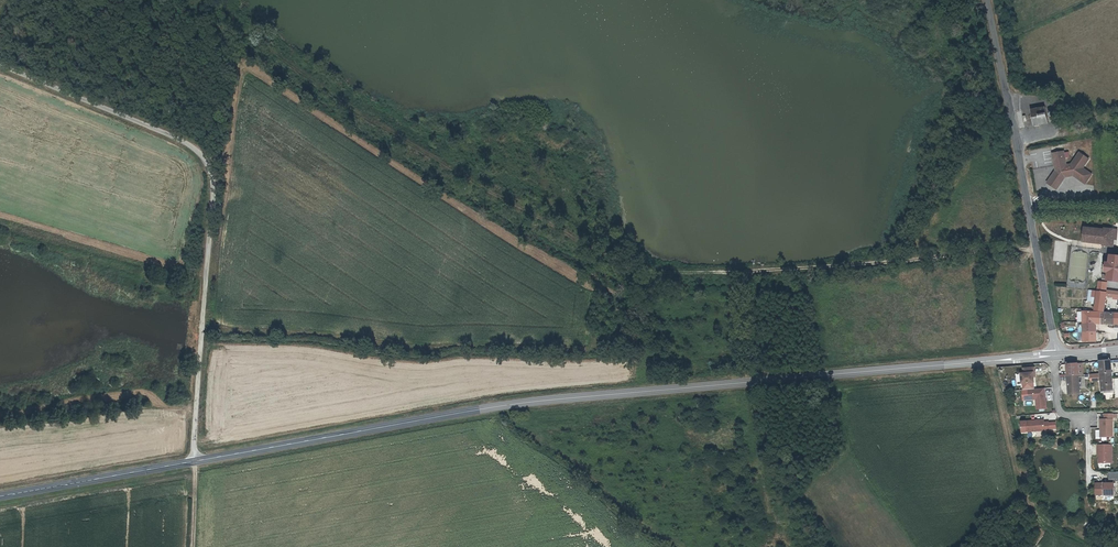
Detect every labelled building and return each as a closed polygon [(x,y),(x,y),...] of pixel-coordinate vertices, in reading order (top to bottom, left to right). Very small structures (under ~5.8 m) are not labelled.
[(1053,118),(1053,116),(1052,110),(1051,104),(1037,106),(1039,120),(1053,118)] [(1056,169),(1053,173),(1061,178),(1064,174),(1073,173),(1073,174),(1085,183),(1092,174),(1084,168),(1083,168),(1083,166),(1084,166),(1089,158),(1080,152),(1072,163),(1067,164),(1065,152),(1053,153),(1055,165),(1056,169)] [(1065,176),(1073,174),(1073,173),(1064,174),(1061,178),(1053,173),(1048,180),(1048,182),(1055,187),(1057,187),(1065,176)] [(1109,239),(1113,239),(1114,230),(1103,229),(1103,230),(1083,228),(1081,242),(1102,244),(1102,246),(1110,246),(1111,241),(1109,241),(1109,239)] [(1111,256),(1109,256),(1108,264),(1107,276),(1106,282),(1117,283),(1117,257),(1111,256)] [(1105,294),(1106,293),(1106,284),(1097,284),(1096,294),(1105,294)] [(1103,312),(1105,299),(1105,294),(1096,294),(1095,300),(1094,311),(1103,312)] [(1095,344),(1094,327),(1096,327),(1096,325),(1103,325),(1103,326),(1117,325),(1117,314),(1104,314),(1104,315),(1098,315),(1093,314),(1081,315),(1082,344),(1095,344)] [(1103,395),(1115,394),(1113,363),(1101,364),(1103,395)] [(1070,397),(1081,396),(1079,366),(1067,367),(1070,397)] [(1024,385),(1036,385),(1035,375),(1037,375),(1036,370),(1025,371),(1026,376),(1023,376),(1024,385)] [(1048,411),(1047,391),(1030,392),(1031,402),(1038,402),(1039,412),(1048,411)] [(1113,437),(1113,413),(1103,413),(1103,418),(1099,418),(1099,438),(1113,437)] [(1045,423),(1027,424),(1028,435),(1050,433),(1049,425),(1045,425),(1045,423)] [(1112,463),(1112,444),(1097,444),(1097,463),(1112,463)] [(1108,471),(1108,479),(1117,479),(1117,471),(1108,471)] [(1113,482),(1094,482),(1094,495),(1113,495),(1113,482)]
